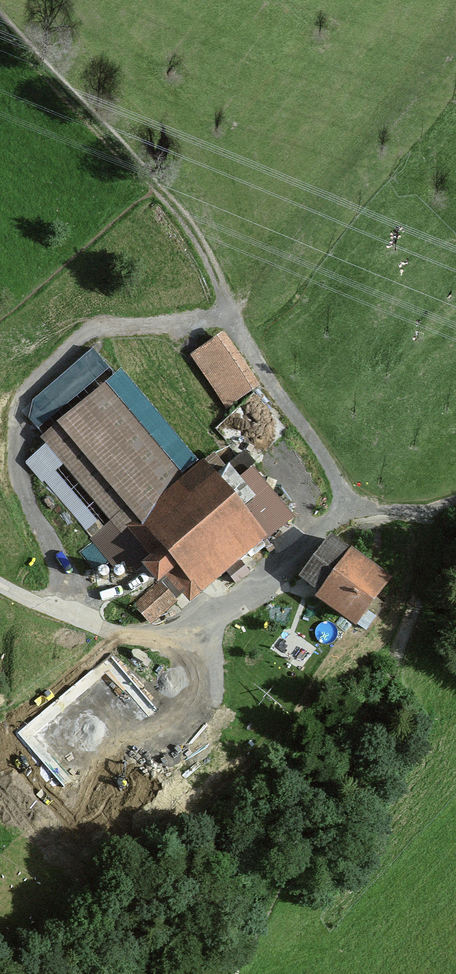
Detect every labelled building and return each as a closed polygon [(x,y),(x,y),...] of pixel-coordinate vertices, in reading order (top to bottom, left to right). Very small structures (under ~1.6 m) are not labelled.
[(261,395),(229,341),(194,361),(226,415),(261,395)] [(215,470),(206,477),(127,380),(39,451),(107,533),(97,541),(126,577),(144,562),(164,587),(138,608),(158,632),(191,605),(198,613),(302,528),(254,470),(231,489),(215,470)] [(357,624),(387,586),(333,544),(303,582),(357,624)]
